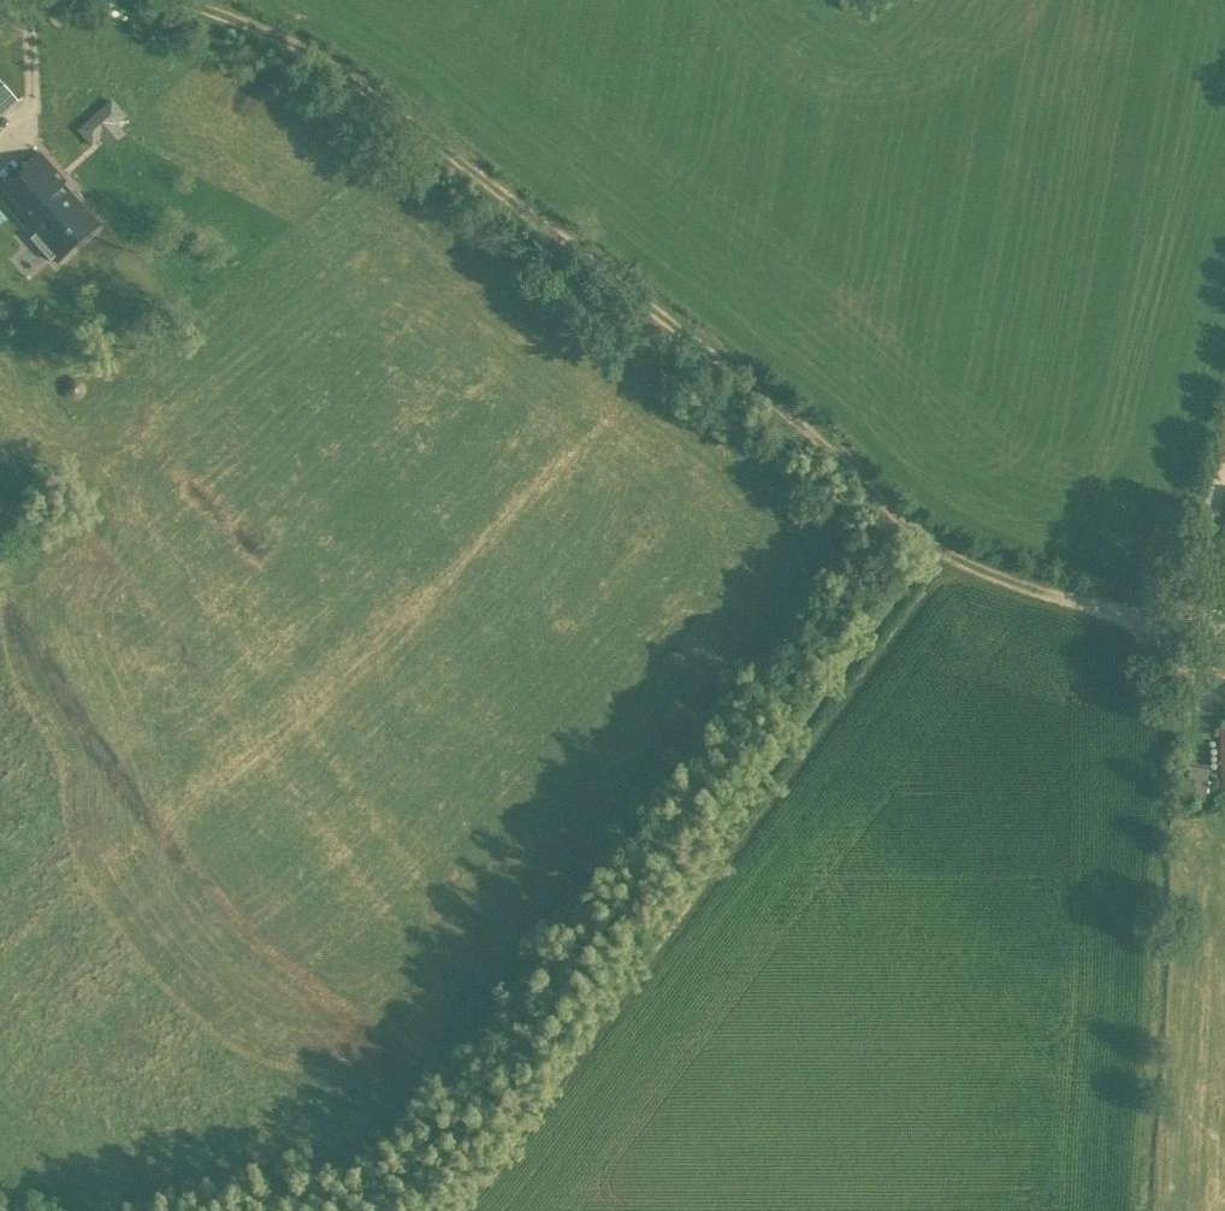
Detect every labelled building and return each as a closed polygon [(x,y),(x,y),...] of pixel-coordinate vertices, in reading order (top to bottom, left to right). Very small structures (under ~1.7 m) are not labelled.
[(14,102),(0,86),(0,114),(14,102)] [(101,140),(118,125),(127,117),(112,99),(77,131),(92,148),(101,140)] [(98,225),(62,186),(65,183),(40,155),(0,192),(0,198),(59,262),(98,225)] [(1205,803),(1209,769),(1189,766),(1185,800),(1205,803)]
